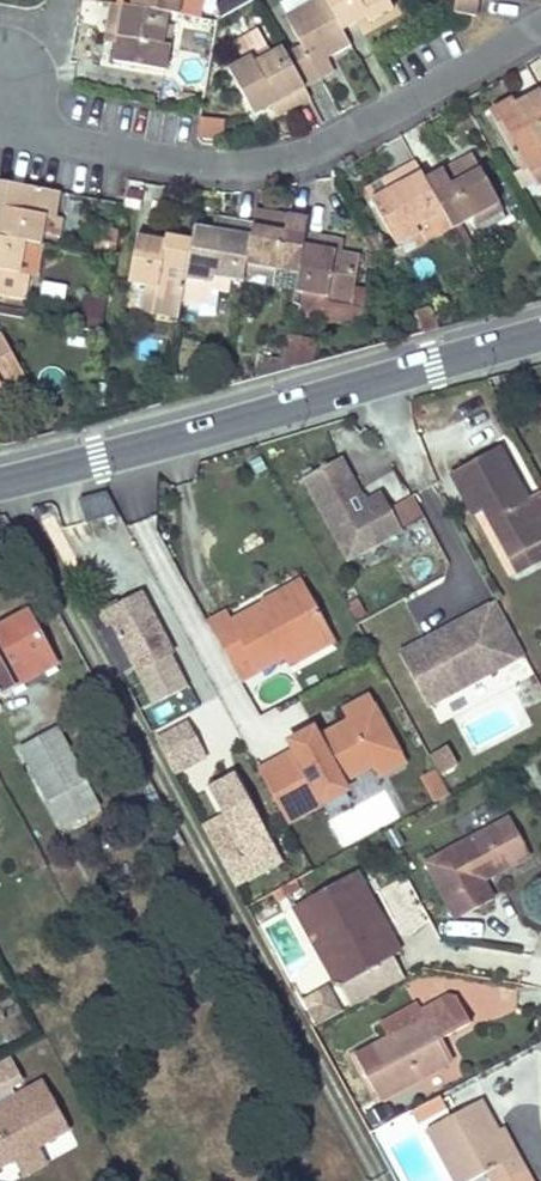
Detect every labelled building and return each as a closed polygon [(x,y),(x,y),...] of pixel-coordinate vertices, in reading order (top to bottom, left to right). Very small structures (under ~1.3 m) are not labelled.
[(127,8),(163,15),(174,17),(177,0),(129,0),(127,8)] [(174,17),(193,20),(197,0),(177,0),(174,17)] [(213,5),(221,19),(253,2),(252,0),(222,0),(213,5)] [(283,57),(301,91),(331,75),(323,59),(347,46),(339,31),(322,0),(314,0),(282,17),(299,49),(283,57)] [(339,31),(355,23),(351,16),(361,10),(365,18),(367,22),(389,10),(384,0),(322,0),(339,31)] [(450,14),(473,18),(476,0),(453,0),(450,14)] [(107,4),(103,26),(115,29),(112,46),(109,63),(161,73),(166,48),(157,46),(161,28),(163,15),(127,8),(107,4)] [(351,16),(355,23),(365,18),(361,10),(351,16)] [(103,26),(100,43),(112,46),(115,29),(103,26)] [(161,28),(157,46),(166,48),(169,30),(161,28)] [(251,118),(268,110),(280,103),(286,113),(307,102),(301,91),(283,57),(279,50),(268,56),(254,30),(230,43),(241,63),(225,71),(251,118)] [(514,107),(511,102),(489,115),(521,170),(540,159),(540,95),(540,93),(524,102),(528,110),(519,114),(514,107)] [(524,102),(514,107),(519,114),(528,110),(524,102)] [(280,103),(268,110),(274,119),(286,113),(280,103)] [(221,121),(195,122),(196,140),(222,139),(221,121)] [(461,160),(424,180),(442,213),(450,227),(451,229),(473,217),(498,202),(474,159),(463,165),(461,160)] [(399,185),(369,201),(395,247),(417,234),(414,228),(442,213),(424,180),(414,162),(392,174),(399,185)] [(392,174),(363,191),(369,201),(399,185),(392,174)] [(21,243),(37,246),(40,233),(42,218),(51,220),(56,193),(0,184),(0,211),(2,211),(0,223),(0,239),(21,243)] [(498,202),(473,217),(482,232),(507,218),(498,202)] [(442,213),(414,228),(417,234),(422,243),(450,227),(442,213)] [(250,226),(243,266),(273,271),(295,274),(303,235),(305,221),(265,214),(264,220),(252,218),(250,226)] [(42,218),(40,233),(49,234),(51,220),(42,218)] [(211,219),(209,232),(231,237),(234,223),(211,219)] [(189,241),(182,280),(207,285),(208,277),(227,281),(240,283),(241,275),(243,266),(250,226),(234,223),(231,237),(209,232),(191,229),(189,241)] [(96,229),(92,255),(110,258),(115,233),(96,229)] [(295,274),(292,293),(306,296),(323,299),(321,306),(347,311),(357,258),(339,254),(324,252),(326,240),(303,235),(295,274)] [(126,284),(142,287),(154,289),(149,315),(175,320),(182,280),(189,241),(165,237),(164,242),(163,250),(151,248),(152,240),(134,237),(126,284)] [(17,300),(22,274),(15,272),(19,254),(21,243),(0,239),(0,297),(17,300)] [(164,242),(152,240),(151,248),(163,250),(164,242)] [(326,240),(324,252),(339,254),(341,243),(326,240)] [(19,254),(15,272),(22,274),(26,255),(19,254)] [(243,266),(241,275),(272,280),(273,271),(243,266)] [(208,277),(207,285),(226,288),(227,281),(208,277)] [(64,298),(65,285),(29,282),(28,296),(64,298)] [(142,287),(137,313),(149,315),(154,289),(142,287)] [(306,296),(304,303),(321,306),(323,299),(306,296)] [(0,297),(0,303),(16,306),(17,300),(0,297)] [(102,301),(85,301),(85,328),(102,328),(102,301)] [(22,381),(0,338),(0,395),(22,381)] [(307,366),(311,342),(303,341),(298,368),(307,366)] [(527,501),(498,450),(452,476),(475,519),(486,514),(510,557),(540,540),(540,493),(527,501)] [(388,511),(379,495),(361,504),(337,459),(301,480),(346,561),(399,531),(388,511)] [(388,511),(399,531),(424,517),(413,497),(388,511)] [(136,523),(145,555),(163,550),(154,518),(136,523)] [(510,557),(520,574),(540,562),(540,540),(510,557)] [(300,579),(264,600),(268,607),(305,587),(300,579)] [(268,607),(264,600),(230,619),(225,609),(207,620),(240,680),(282,656),(329,629),(305,587),(268,607)] [(120,618),(110,623),(152,702),(168,694),(150,661),(170,650),(141,593),(115,608),(120,618)] [(423,638),(397,652),(426,706),(523,654),(493,600),(454,621),(457,627),(426,644),(423,638)] [(115,608),(104,613),(110,623),(120,618),(115,608)] [(8,678),(50,656),(26,613),(0,626),(0,694),(13,686),(8,678)] [(454,621),(423,638),(426,644),(457,627),(454,621)] [(329,629),(282,656),(287,664),(333,638),(329,629)] [(167,652),(150,661),(168,694),(185,684),(167,652)] [(50,656),(8,678),(13,686),(54,665),(50,656)] [(404,762),(367,697),(365,698),(344,710),(350,720),(317,739),(293,752),(259,772),(287,824),(324,804),(318,794),(341,781),(373,763),(380,776),(404,762)] [(187,725),(154,741),(172,777),(205,761),(187,725)] [(54,728),(17,748),(46,801),(82,782),(54,728)] [(293,752),(317,739),(312,730),(289,742),(293,752)] [(446,749),(431,756),(441,776),(456,769),(446,749)] [(446,794),(432,769),(419,777),(433,801),(446,794)] [(227,821),(204,834),(231,884),(258,869),(252,857),(274,845),(234,771),(207,786),(227,821)] [(347,791),(341,781),(318,794),(324,804),(347,791)] [(82,782),(46,801),(62,830),(98,811),(82,782)] [(493,899),(483,880),(479,874),(487,870),(490,876),(527,856),(508,819),(424,863),(455,919),(493,899)] [(274,845),(252,857),(258,869),(280,857),(274,845)] [(479,874),(483,880),(490,876),(487,870),(479,874)] [(292,909),(315,949),(328,942),(334,954),(345,957),(356,977),(391,958),(381,939),(374,942),(371,935),(385,928),(355,874),(292,909)] [(400,953),(385,928),(371,935),(374,942),(381,939),(391,958),(400,953)] [(328,942),(315,949),(336,987),(356,977),(345,957),(334,954),(328,942)] [(356,977),(336,987),(347,1007),(402,978),(391,958),(356,977)] [(329,987),(303,1001),(317,1026),(343,1012),(329,987)] [(387,1037),(354,1055),(378,1099),(450,1060),(442,1046),(474,1028),(461,1004),(449,995),(420,1011),(424,1018),(387,1037)] [(387,1037),(424,1018),(420,1011),(416,1002),(379,1022),(387,1037)] [(12,1054),(0,1060),(0,1093),(26,1080),(12,1054)] [(31,1089),(26,1080),(0,1093),(0,1105),(31,1089)] [(14,1160),(38,1148),(70,1131),(44,1082),(31,1089),(0,1105),(0,1168),(14,1160)] [(441,1097),(411,1113),(415,1121),(445,1105),(441,1097)] [(496,1129),(480,1099),(425,1129),(453,1180),(468,1180),(480,1175),(483,1180),(534,1180),(519,1153),(511,1156),(496,1129)] [(504,1125),(496,1129),(511,1156),(519,1153),(504,1125)] [(38,1148),(14,1160),(23,1177),(46,1164),(38,1148)]
